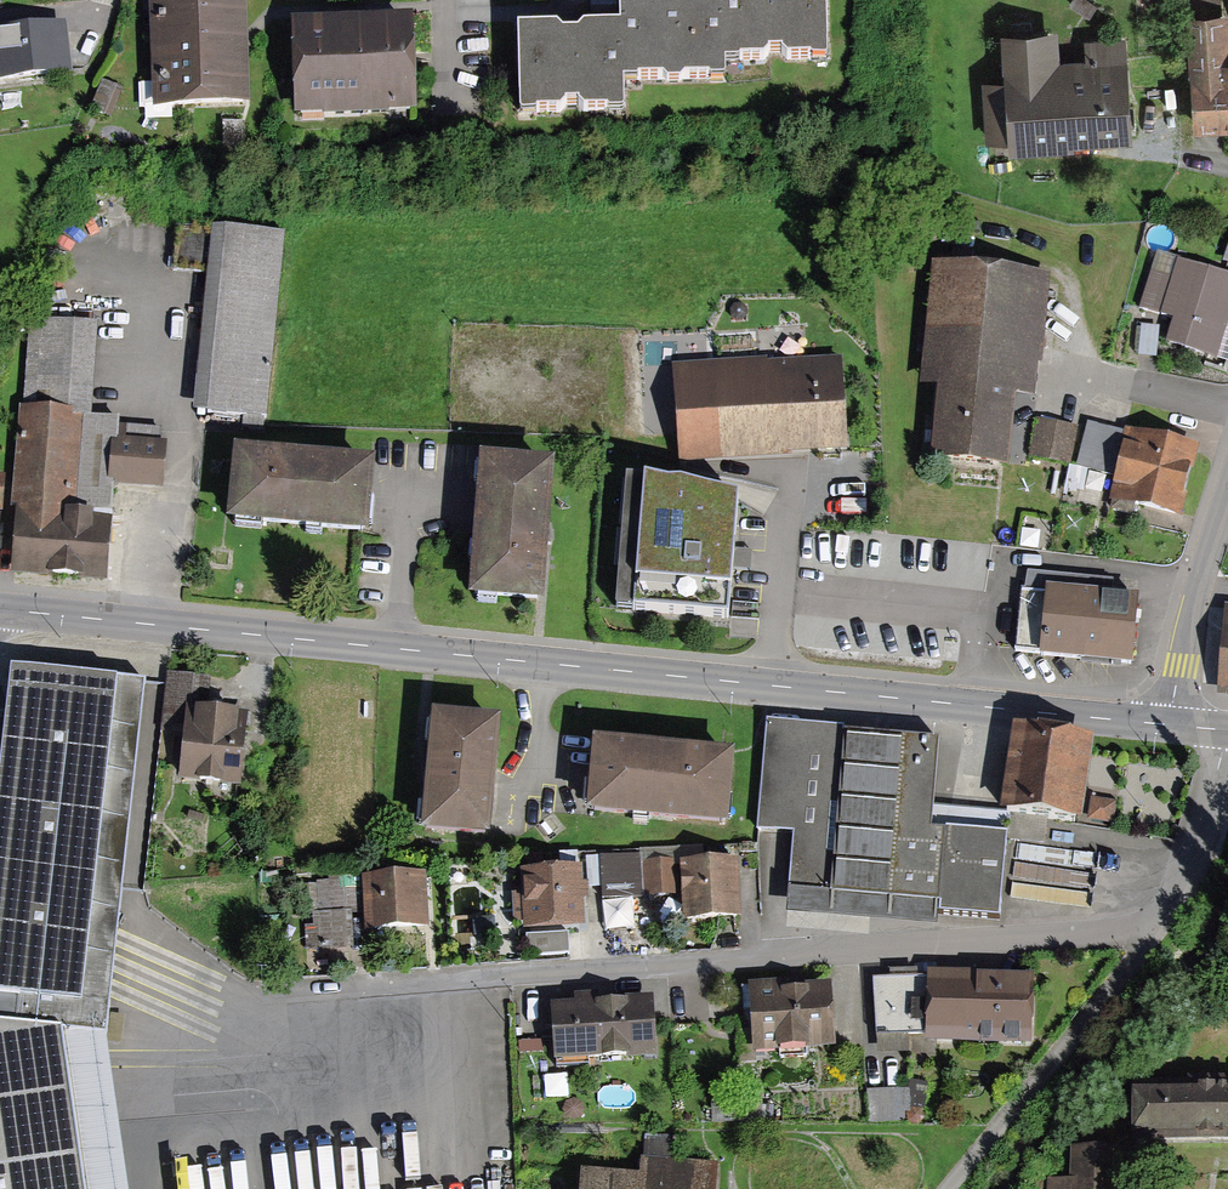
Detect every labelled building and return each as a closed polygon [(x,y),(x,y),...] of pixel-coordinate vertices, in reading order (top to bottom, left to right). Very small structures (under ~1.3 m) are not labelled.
[(156,81),(144,81),(145,101),(167,101),(167,97),(229,96),(229,91),(239,91),(238,54),(234,54),(234,31),(238,31),(237,10),(233,10),(233,0),(155,0),(156,81)] [(621,29),(624,84),(637,83),(640,80),(663,80),(667,85),(682,84),(686,79),(705,79),(709,82),(726,82),(725,65),(723,0),(681,0),(679,2),(665,1),(664,0),(619,0),(621,29)] [(725,65),(739,64),(742,60),(765,61),(771,54),(782,54),(789,61),(810,59),(814,62),(828,61),(827,0),(723,0),(725,65)] [(1197,122),(1227,119),(1227,57),(1225,57),(1221,0),(1187,0),(1197,122)] [(416,107),(413,10),(292,14),(295,111),(416,107)] [(0,25),(0,80),(71,71),(65,17),(0,25)] [(531,31),(519,31),(521,113),(529,119),(536,118),(539,114),(562,113),(567,106),(579,106),(585,112),(607,112),(609,116),(621,116),(625,111),(624,84),(621,29),(585,30),(578,37),(563,36),(557,30),(533,32),(531,31)] [(1071,140),(1129,137),(1123,39),(1088,41),(1089,59),(1056,61),(1054,30),(1005,33),(1012,150),(1071,146),(1071,140)] [(208,407),(263,413),(283,228),(176,217),(171,262),(223,268),(208,407)] [(1227,300),(1227,276),(1183,257),(1175,277),(1156,269),(1141,304),(1174,318),(1166,335),(1206,352),(1227,300)] [(928,327),(925,345),(956,351),(948,400),(939,398),(931,447),(1004,459),(1012,408),(998,406),(1007,353),(1030,356),(1042,280),(935,263),(929,300),(939,301),(935,328),(928,327)] [(92,324),(27,319),(20,401),(14,401),(1,568),(106,577),(111,520),(94,518),(95,508),(111,509),(113,479),(162,482),(166,429),(113,425),(114,419),(85,417),(92,324)] [(842,434),(836,354),(678,366),(683,439),(780,432),(781,438),(842,434)] [(1073,424),(1038,416),(1030,449),(1065,457),(1073,424)] [(1127,494),(1175,507),(1191,444),(1090,418),(1078,462),(1117,472),(1109,504),(1124,508),(1127,494)] [(231,512),(362,524),(368,462),(237,451),(231,512)] [(472,584),(535,591),(549,468),(487,461),(472,584)] [(646,481),(636,607),(727,615),(735,500),(646,481)] [(1018,580),(1014,650),(1129,657),(1133,587),(1018,580)] [(117,677),(10,664),(0,742),(0,1188),(84,1188),(61,1029),(107,1033),(111,999),(98,997),(100,979),(106,980),(108,968),(103,967),(105,957),(106,948),(112,949),(114,937),(108,936),(110,917),(113,898),(90,895),(117,677)] [(206,675),(168,671),(162,716),(189,720),(182,774),(238,781),(246,706),(203,701),(206,675)] [(483,831),(494,718),(430,712),(419,825),(483,831)] [(1079,817),(1088,742),(1018,733),(1008,817),(933,808),(941,735),(773,714),(760,823),(795,827),(788,884),(1000,909),(1010,831),(1044,835),(1047,814),(1079,817)] [(722,816),(727,752),(595,741),(589,804),(722,816)] [(734,913),(731,856),(690,858),(693,915),(734,913)] [(675,886),(675,859),(645,858),(644,886),(675,886)] [(575,866),(529,865),(529,916),(576,916),(576,892),(588,892),(588,883),(575,883),(575,866)] [(344,906),(361,906),(360,872),(321,872),(322,922),(307,922),(307,942),(345,942),(344,906)] [(422,921),(421,872),(371,873),(372,922),(422,921)] [(636,904),(608,906),(610,934),(638,933),(636,904)] [(1027,974),(873,975),(874,1025),(908,1025),(909,1055),(934,1055),(934,1031),(1027,1030),(1027,974)] [(830,1033),(824,984),(749,993),(754,1041),(777,1038),(779,1055),(807,1051),(805,1036),(830,1033)] [(651,1045),(647,997),(552,1004),(555,1042),(583,1040),(583,1050),(651,1045)] [(1138,1080),(1139,1131),(1227,1130),(1227,1079),(1138,1080)] [(866,1082),(867,1114),(898,1114),(898,1081),(866,1082)] [(733,1101),(714,1101),(714,1115),(733,1114),(733,1101)] [(722,1164),(677,1161),(679,1138),(645,1136),(643,1177),(584,1173),(583,1188),(720,1188),(722,1164)] [(1109,1148),(1077,1148),(1078,1178),(1047,1178),(1047,1188),(1110,1188),(1109,1148)]
